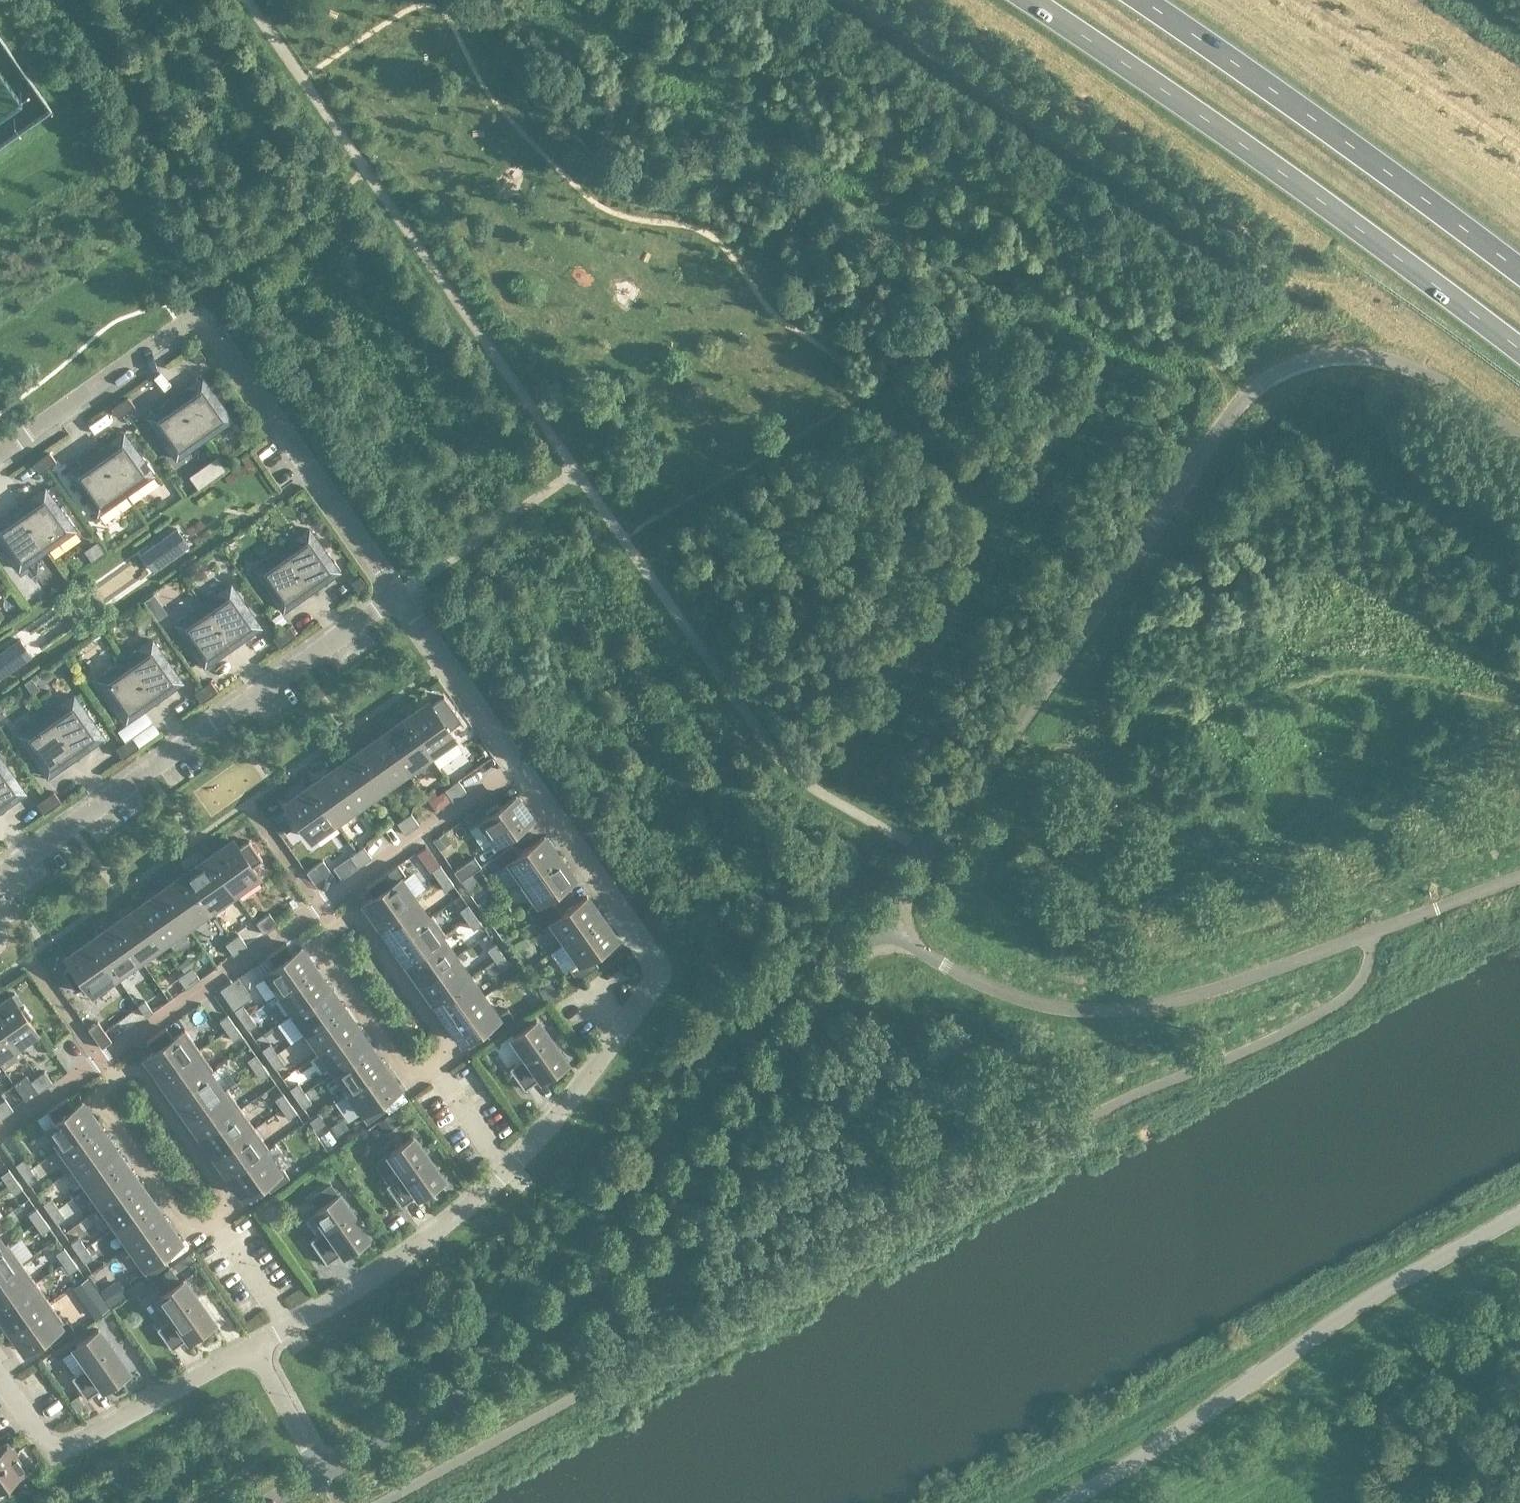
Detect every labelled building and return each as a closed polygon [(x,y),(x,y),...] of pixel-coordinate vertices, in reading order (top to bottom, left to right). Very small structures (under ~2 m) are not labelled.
[(191,352),(197,362),(206,356),(199,346),(191,352)] [(203,377),(175,397),(205,439),(233,419),(203,377)] [(128,396),(120,402),(127,412),(135,406),(128,396)] [(205,439),(175,397),(147,416),(177,459),(205,439)] [(127,412),(120,402),(112,407),(119,417),(127,412)] [(125,432),(97,452),(127,494),(155,474),(125,432)] [(50,451),(42,457),(49,467),(57,461),(50,451)] [(127,494),(97,452),(69,472),(98,514),(127,494)] [(226,469),(217,456),(206,465),(214,477),(226,469)] [(49,467),(42,457),(34,463),(41,473),(49,467)] [(46,487),(18,507),(48,549),(76,530),(46,487)] [(18,507),(0,520),(0,541),(20,569),(48,549),(18,507)] [(153,570),(189,544),(177,528),(141,553),(153,570)] [(310,528),(282,548),(312,591),(340,571),(310,528)] [(312,591),(282,548),(254,568),(284,610),(312,591)] [(103,599),(143,570),(136,561),(96,589),(103,599)] [(360,575),(352,581),(359,591),(367,585),(360,575)] [(232,584),(204,604),(233,646),(262,626),(232,584)] [(155,595),(146,601),(151,608),(160,602),(155,595)] [(233,646),(204,604),(175,623),(205,666),(233,646)] [(280,613),(273,618),(278,626),(286,620),(280,613)] [(290,625),(281,631),(288,641),(297,635),(290,625)] [(288,641),(281,631),(273,637),(280,646),(288,641)] [(32,655),(20,639),(0,653),(0,677),(32,655)] [(153,639),(125,659),(155,701),(183,681),(153,639)] [(155,701),(125,659),(97,679),(127,721),(155,701)] [(33,679),(25,684),(33,695),(41,690),(33,679)] [(211,680),(203,686),(210,696),(218,690),(211,680)] [(210,696),(203,686),(195,692),(202,702),(210,696)] [(75,694),(47,714),(76,756),(105,737),(75,694)] [(437,712),(429,701),(405,718),(432,757),(457,740),(455,736),(454,736),(444,722),(447,720),(440,710),(437,712)] [(76,756),(47,714),(18,734),(48,776),(76,756)] [(432,757),(405,718),(381,735),(406,770),(405,770),(408,774),(432,757)] [(406,770),(381,735),(358,752),(382,787),(405,770),(406,770)] [(133,736),(125,741),(131,751),(140,745),(133,736)] [(131,751),(125,741),(116,747),(123,757),(131,751)] [(382,787),(358,752),(334,768),(359,803),(382,787)] [(26,792),(0,755),(0,810),(26,792)] [(362,807),(359,803),(334,768),(311,785),(335,820),(338,824),(362,807)] [(458,780),(451,784),(460,796),(466,791),(458,780)] [(460,796),(451,784),(445,789),(453,801),(460,796)] [(335,820),(311,785),(287,802),(294,812),(291,815),(298,825),(301,823),(311,837),(335,820)] [(54,791),(46,797),(53,806),(61,801),(54,791)] [(444,808),(436,792),(425,798),(433,813),(444,808)] [(531,816),(516,795),(499,807),(497,804),(486,811),(489,815),(481,820),(496,841),(531,816)] [(53,806),(46,797),(38,802),(45,812),(53,806)] [(424,804),(414,807),(418,821),(428,818),(424,804)] [(411,813),(404,818),(412,829),(419,824),(411,813)] [(412,829),(404,818),(398,822),(406,834),(412,829)] [(481,821),(470,829),(483,848),(494,840),(481,821)] [(444,831),(435,838),(441,846),(450,839),(444,831)] [(559,856),(545,836),(520,854),(513,844),(492,858),(499,868),(506,863),(520,883),(559,856)] [(239,847),(234,839),(210,856),(234,891),(235,890),(259,874),(253,866),(263,859),(249,840),(239,847)] [(364,846),(357,851),(365,862),(372,857),(364,846)] [(365,862),(357,851),(350,856),(359,867),(365,862)] [(234,891),(210,856),(186,873),(213,911),(238,894),(235,890),(234,891)] [(482,866),(475,856),(454,870),(461,880),(482,866)] [(574,876),(559,856),(520,883),(534,903),(528,908),(535,918),(555,904),(548,894),(574,876)] [(447,875),(440,865),(432,870),(439,880),(447,875)] [(213,911),(186,873),(163,889),(190,928),(213,911)] [(389,885),(382,875),(369,884),(376,894),(365,902),(380,922),(415,898),(400,877),(389,885)] [(454,884),(447,875),(439,880),(446,890),(454,884)] [(190,928),(163,889),(139,906),(164,941),(163,941),(166,945),(190,928)] [(602,916),(587,896),(562,914),(555,904),(535,918),(542,928),(549,924),(563,944),(602,916)] [(427,916),(415,898),(380,922),(394,942),(428,917),(427,916)] [(475,914),(468,904),(460,910),(467,919),(475,914)] [(164,941),(139,906),(115,922),(140,957),(141,957),(163,941),(164,941)] [(431,913),(427,916),(428,917),(394,942),(407,961),(442,937),(443,938),(447,935),(431,913)] [(482,924),(475,914),(467,919),(474,929),(482,924)] [(616,937),(602,916),(563,944),(577,964),(570,969),(578,979),(598,965),(591,954),(616,937)] [(263,917),(256,922),(264,934),(271,929),(263,917)] [(140,957),(115,922),(92,939),(119,978),(144,961),(141,957),(140,957)] [(239,934),(233,939),(241,950),(248,945),(239,934)] [(456,956),(443,938),(442,937),(407,961),(421,981),(456,956)] [(119,978),(92,939),(68,956),(73,964),(63,971),(77,990),(87,983),(95,995),(119,978)] [(241,950),(233,939),(226,943),(234,955),(241,950)] [(503,953),(496,943),(488,949),(494,959),(503,953)] [(291,955),(283,945),(270,954),(277,964),(267,971),(266,971),(262,973),(277,995),(281,992),(316,967),(301,947),(291,955)] [(510,963),(503,953),(494,959),(501,969),(510,963)] [(470,976),(456,956),(421,981),(435,1001),(470,976)] [(192,967),(186,972),(194,983),(200,978),(192,967)] [(330,987),(316,967),(281,992),(294,1011),(295,1011),(330,987)] [(194,983),(186,972),(179,977),(187,988),(194,983)] [(218,986),(229,1005),(247,995),(236,976),(218,986)] [(484,996),(470,976),(435,1001),(449,1020),(484,996)] [(343,1006),(330,987),(295,1011),(294,1011),(290,1013),(305,1034),(309,1032),(309,1031),(343,1006)] [(12,995),(0,1004),(0,1021),(16,1044),(37,1030),(27,1016),(30,1014),(23,1003),(19,1006),(12,995)] [(498,1016),(484,996),(449,1020),(463,1041),(482,1027),(489,1037),(515,1018),(508,1008),(498,1016)] [(145,1000),(138,1005),(147,1016),(153,1012),(145,1000)] [(243,1004),(235,1010),(242,1019),(250,1014),(243,1004)] [(357,1026),(343,1006),(309,1031),(309,1032),(322,1051),(357,1026)] [(235,1024),(228,1014),(220,1020),(227,1030),(235,1024)] [(257,1023),(250,1014),(242,1019),(248,1029),(257,1023)] [(565,1060),(537,1019),(514,1035),(527,1055),(510,1067),(525,1089),(565,1060)] [(0,1021),(0,1056),(16,1044),(0,1021)] [(98,1021),(89,1028),(102,1048),(112,1041),(98,1021)] [(242,1034),(235,1024),(227,1030),(234,1040),(242,1034)] [(371,1046),(357,1026),(322,1051),(336,1070),(371,1046)] [(185,1029),(181,1031),(170,1039),(163,1029),(150,1038),(157,1048),(146,1056),(161,1076),(200,1049),(185,1029)] [(71,1032),(54,1046),(68,1065),(86,1052),(71,1032)] [(270,1043),(262,1049),(269,1059),(277,1053),(270,1043)] [(385,1065),(371,1046),(336,1070),(349,1088),(350,1090),(385,1065)] [(214,1069),(200,1049),(161,1076),(175,1096),(210,1071),(210,1072),(214,1069)] [(263,1063),(256,1053),(248,1059),(254,1069),(263,1063)] [(284,1063),(277,1053),(269,1059),(276,1069),(284,1063)] [(270,1073),(263,1063),(254,1069),(261,1079),(270,1073)] [(399,1086),(385,1065),(350,1090),(349,1088),(345,1091),(367,1123),(387,1109),(380,1099),(399,1086)] [(45,1071),(38,1076),(46,1087),(53,1082),(45,1071)] [(223,1090),(210,1072),(210,1071),(175,1096),(188,1116),(223,1091),(223,1090)] [(499,1071),(489,1075),(496,1092),(505,1088),(499,1071)] [(46,1087),(38,1076),(31,1080),(39,1092),(46,1087)] [(298,1082),(290,1088),(297,1098),(305,1092),(298,1082)] [(227,1088),(223,1090),(223,1091),(188,1116),(202,1135),(241,1108),(227,1088)] [(312,1102),(305,1092),(297,1098),(304,1108),(312,1102)] [(290,1103),(283,1093),(275,1099),(282,1108),(290,1103)] [(0,1103),(0,1105),(7,1115),(14,1110),(6,1098),(0,1103)] [(72,1109),(65,1099),(52,1108),(59,1118),(44,1128),(58,1149),(97,1121),(83,1101),(72,1109)] [(297,1112),(290,1103),(282,1108),(289,1118),(297,1112)] [(255,1127),(241,1108),(202,1135),(216,1155),(255,1127)] [(389,1112),(377,1120),(384,1131),(397,1122),(389,1112)] [(318,1114),(308,1121),(315,1130),(321,1125),(322,1120),(318,1114)] [(111,1141),(97,1121),(58,1149),(72,1169),(76,1166),(111,1141)] [(269,1148),(255,1127),(216,1155),(230,1174),(265,1150),(265,1151),(269,1148)] [(390,1153),(403,1172),(386,1185),(401,1206),(441,1177),(413,1136),(390,1153)] [(125,1161),(111,1141),(76,1166),(89,1184),(90,1185),(125,1161)] [(279,1170),(265,1151),(265,1150),(230,1174),(244,1195),(263,1181),(270,1191),(290,1177),(283,1167),(279,1170)] [(24,1158),(16,1164),(23,1174),(31,1168),(24,1158)] [(138,1180),(125,1161),(90,1185),(89,1184),(85,1187),(100,1208),(138,1180)] [(390,1161),(379,1167),(385,1180),(397,1174),(390,1161)] [(16,1178),(9,1168),(1,1174),(8,1184),(16,1178)] [(38,1178),(31,1168),(23,1174),(30,1183),(38,1178)] [(58,1194),(78,1180),(71,1171),(52,1185),(58,1194)] [(23,1188),(16,1178),(8,1184),(15,1194),(23,1188)] [(152,1200),(138,1180),(100,1208),(113,1227),(152,1200)] [(339,1193),(331,1182),(320,1189),(328,1201),(339,1193)] [(82,1188),(59,1205),(69,1218),(92,1201),(82,1188)] [(316,1209),(328,1227),(310,1239),(327,1263),(368,1234),(339,1193),(316,1209)] [(52,1197),(43,1203),(50,1213),(59,1207),(52,1197)] [(166,1219),(152,1200),(113,1227),(127,1247),(166,1219)] [(65,1217),(59,1207),(50,1213),(57,1223),(65,1217)] [(44,1217),(37,1208),(29,1213),(36,1223),(44,1217)] [(51,1227),(44,1217),(36,1223),(43,1233),(51,1227)] [(180,1240),(166,1219),(127,1247),(148,1277),(168,1263),(161,1253),(180,1240)] [(79,1237),(71,1242),(78,1252),(86,1246),(79,1237)] [(4,1244),(4,1245),(0,1248),(0,1278),(22,1262),(8,1242),(4,1244)] [(93,1256),(86,1246),(78,1252),(85,1262),(93,1256)] [(71,1257),(65,1247),(56,1253),(63,1262),(71,1257)] [(78,1267),(71,1257),(63,1262),(70,1272),(78,1267)] [(22,1262),(0,1278),(0,1307),(36,1282),(22,1262)] [(157,1283),(164,1293),(181,1281),(173,1271),(157,1283)] [(90,1277),(76,1287),(85,1299),(99,1289),(90,1277)] [(161,1295),(175,1315),(157,1327),(172,1348),(213,1320),(184,1279),(161,1295)] [(102,1291),(112,1305),(127,1295),(117,1281),(102,1291)] [(36,1282),(0,1307),(0,1313),(11,1329),(50,1301),(36,1282)] [(64,1321),(50,1301),(11,1329),(25,1349),(45,1335),(51,1345),(74,1329),(67,1319),(64,1321)] [(127,1369),(99,1328),(76,1344),(90,1364),(72,1376),(87,1398),(127,1369)] [(3,1483),(4,1485),(5,1487),(25,1473),(23,1471),(22,1470),(26,1468),(7,1441),(0,1447),(0,1485),(3,1483)]
